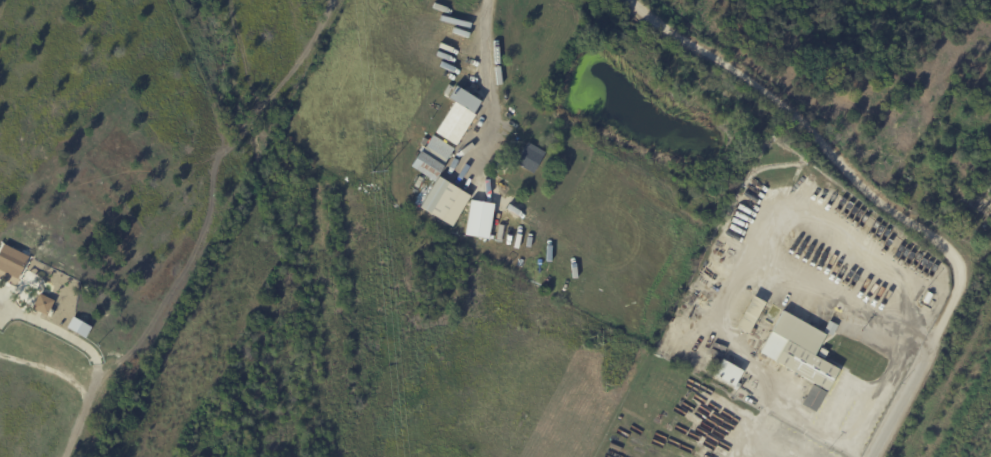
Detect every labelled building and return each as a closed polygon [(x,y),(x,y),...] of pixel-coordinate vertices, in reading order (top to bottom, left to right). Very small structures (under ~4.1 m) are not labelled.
[(475,116),(456,146),(452,144),(451,145),(456,149),(445,166),(424,153),(435,135),(443,140),(443,139),(435,134),(454,103),(475,116)] [(420,144),(424,138),(428,140),(424,147),(420,144)] [(527,144),(544,154),(533,175),(515,165),(527,144)] [(442,169),(432,184),(408,168),(418,153),(442,169)] [(504,175),(493,168),(498,160),(509,167),(504,175)] [(470,196),(452,227),(430,213),(430,214),(419,208),(438,177),(470,196)] [(466,236),(488,238),(492,203),(469,201),(466,236)] [(20,278),(28,254),(0,244),(0,271),(20,278)] [(31,308),(46,316),(54,301),(39,293),(31,308)] [(764,303),(747,334),(735,328),(752,296),(764,303)] [(814,356),(839,370),(827,391),(760,353),(783,312),(826,335),(814,356)] [(734,387),(714,375),(723,360),(743,372),(734,387)] [(826,393),(815,412),(801,404),(812,385),(826,393)]
